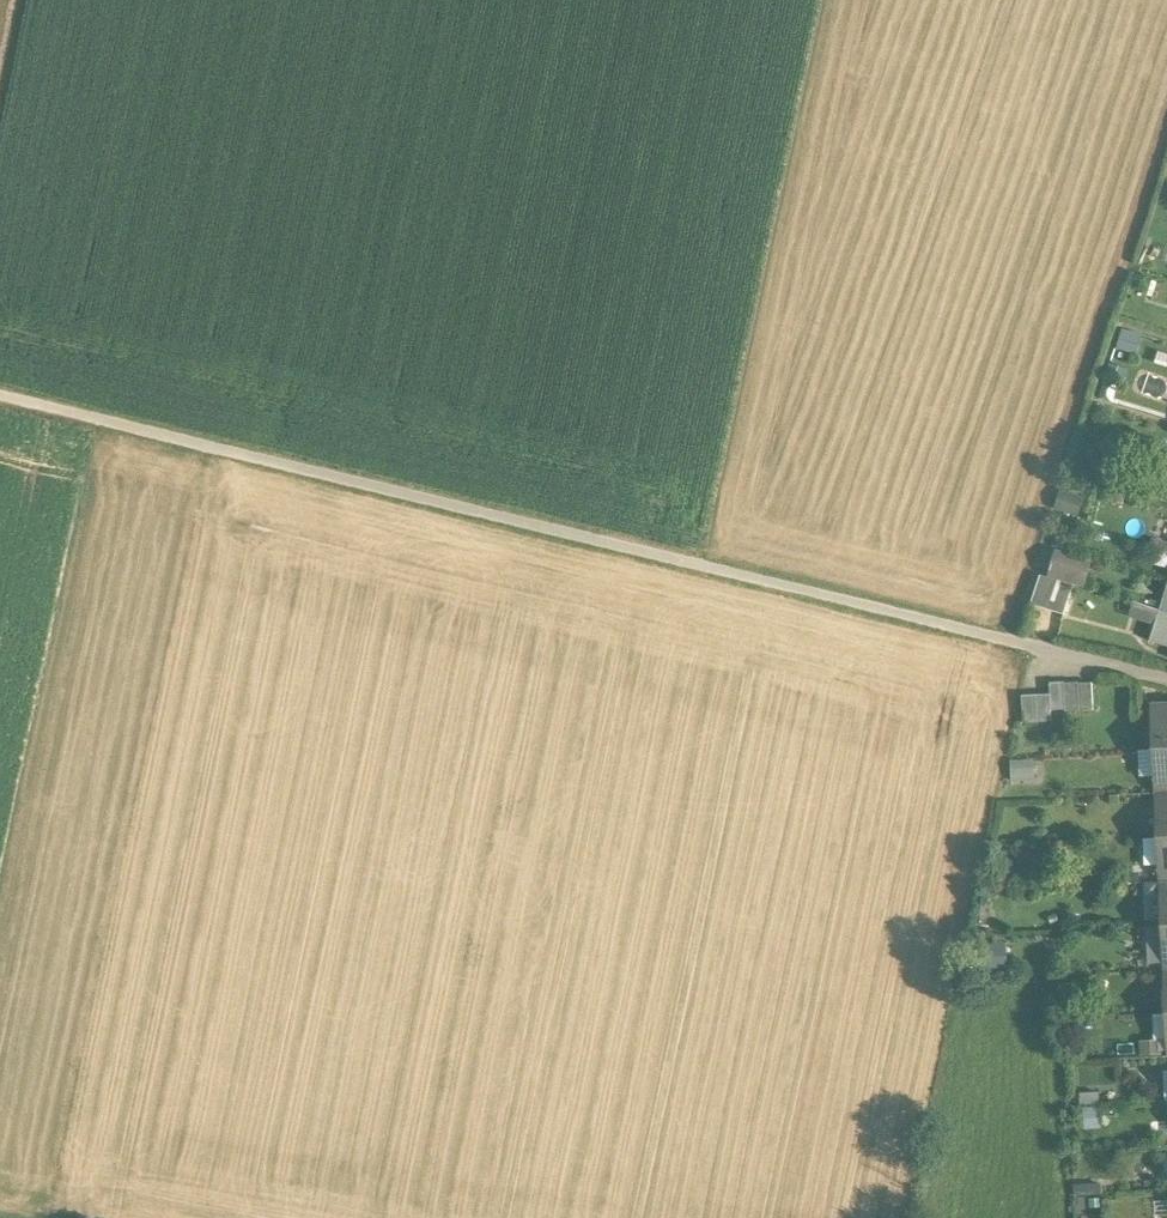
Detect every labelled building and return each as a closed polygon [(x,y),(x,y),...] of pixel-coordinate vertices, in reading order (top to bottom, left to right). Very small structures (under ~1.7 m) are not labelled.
[(1115,329),(1109,349),(1133,357),(1140,337),(1115,329)] [(1060,486),(1054,503),(1077,511),(1083,494),(1060,486)] [(1166,543),(1151,538),(1149,546),(1164,551),(1166,543)] [(1084,558),(1057,550),(1048,578),(1076,586),(1084,558)] [(1072,586),(1039,576),(1029,605),(1063,615),(1072,586)] [(1166,582),(1158,611),(1166,613),(1166,582)] [(1148,607),(1132,603),(1129,611),(1145,615),(1148,607)] [(1158,611),(1149,641),(1166,647),(1166,613),(1158,611)] [(1062,682),(1048,683),(1049,694),(1050,710),(1064,709),(1062,683),(1062,682)] [(1077,682),(1062,683),(1064,709),(1064,711),(1078,710),(1077,683),(1077,682)] [(1091,683),(1077,683),(1078,710),(1078,711),(1092,710),(1091,683)] [(1049,694),(1020,695),(1022,723),(1050,722),(1050,710),(1049,694)] [(1149,704),(1150,719),(1156,719),(1166,718),(1166,703),(1149,704)] [(1156,719),(1157,748),(1166,748),(1166,718),(1156,719)] [(1157,748),(1159,778),(1166,778),(1166,748),(1157,748)] [(1153,779),(1153,793),(1166,792),(1166,778),(1159,778),(1153,779)] [(1153,793),(1154,810),(1160,810),(1160,808),(1166,807),(1166,792),(1153,793)] [(1155,838),(1142,838),(1143,863),(1147,866),(1157,866),(1157,865),(1162,864),(1161,837),(1155,837),(1155,838)] [(1163,866),(1162,864),(1157,865),(1157,866),(1158,882),(1166,881),(1166,866),(1163,866)] [(1158,882),(1158,899),(1164,898),(1164,896),(1166,896),(1166,881),(1158,882)]
